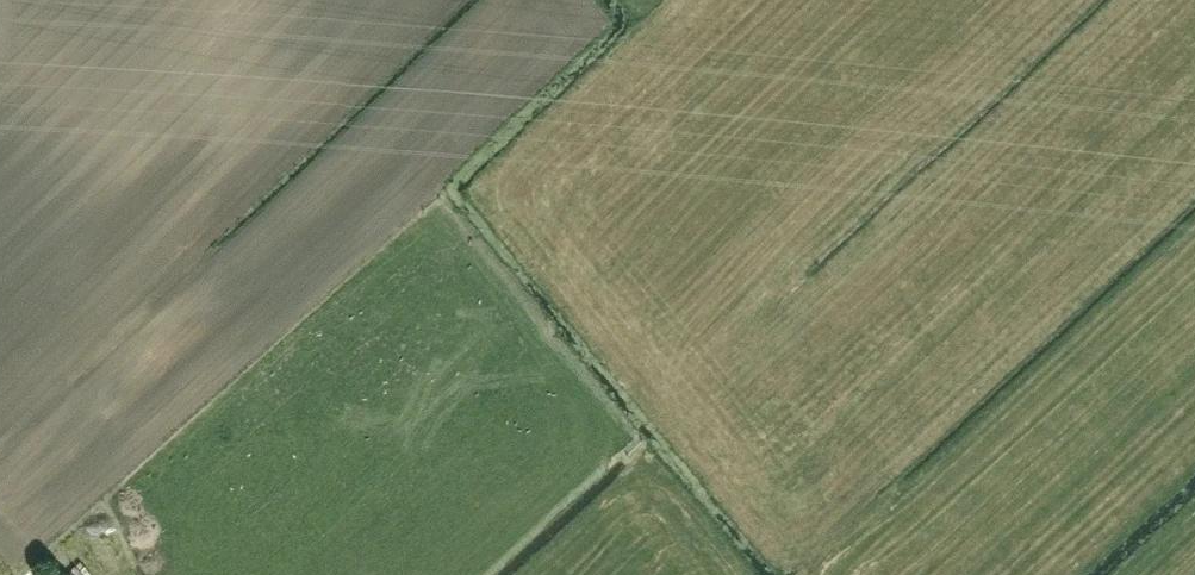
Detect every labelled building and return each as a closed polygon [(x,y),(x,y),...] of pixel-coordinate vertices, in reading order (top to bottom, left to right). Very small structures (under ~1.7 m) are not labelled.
[(45,574),(64,574),(56,565),(44,574),(45,574)]
